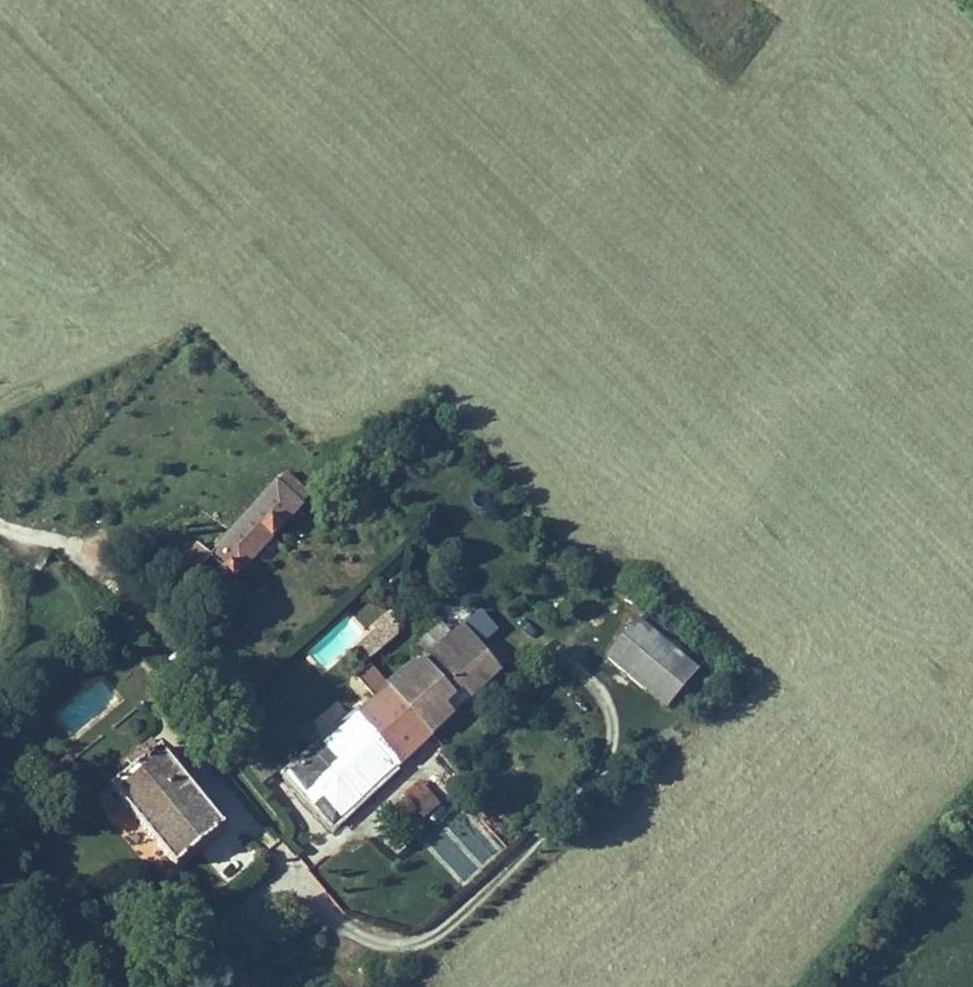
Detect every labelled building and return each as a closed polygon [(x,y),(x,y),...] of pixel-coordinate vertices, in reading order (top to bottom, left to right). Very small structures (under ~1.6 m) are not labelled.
[(234,579),(301,506),(276,483),(211,555),(198,543),(172,572),(186,585),(211,558),(234,579)] [(477,608),(463,623),(482,642),(497,627),(477,608)] [(429,647),(448,629),(433,614),(414,633),(429,647)] [(697,672),(638,622),(608,657),(667,707),(697,672)] [(431,735),(499,671),(486,655),(484,657),(472,642),(474,640),(463,627),(390,688),(431,735)] [(333,826),(431,735),(390,688),(371,665),(357,677),(376,700),(286,776),(333,826)] [(225,827),(162,749),(161,750),(152,739),(127,759),(134,768),(111,787),(176,866),(225,827)] [(439,805),(428,792),(413,806),(424,818),(439,805)]
